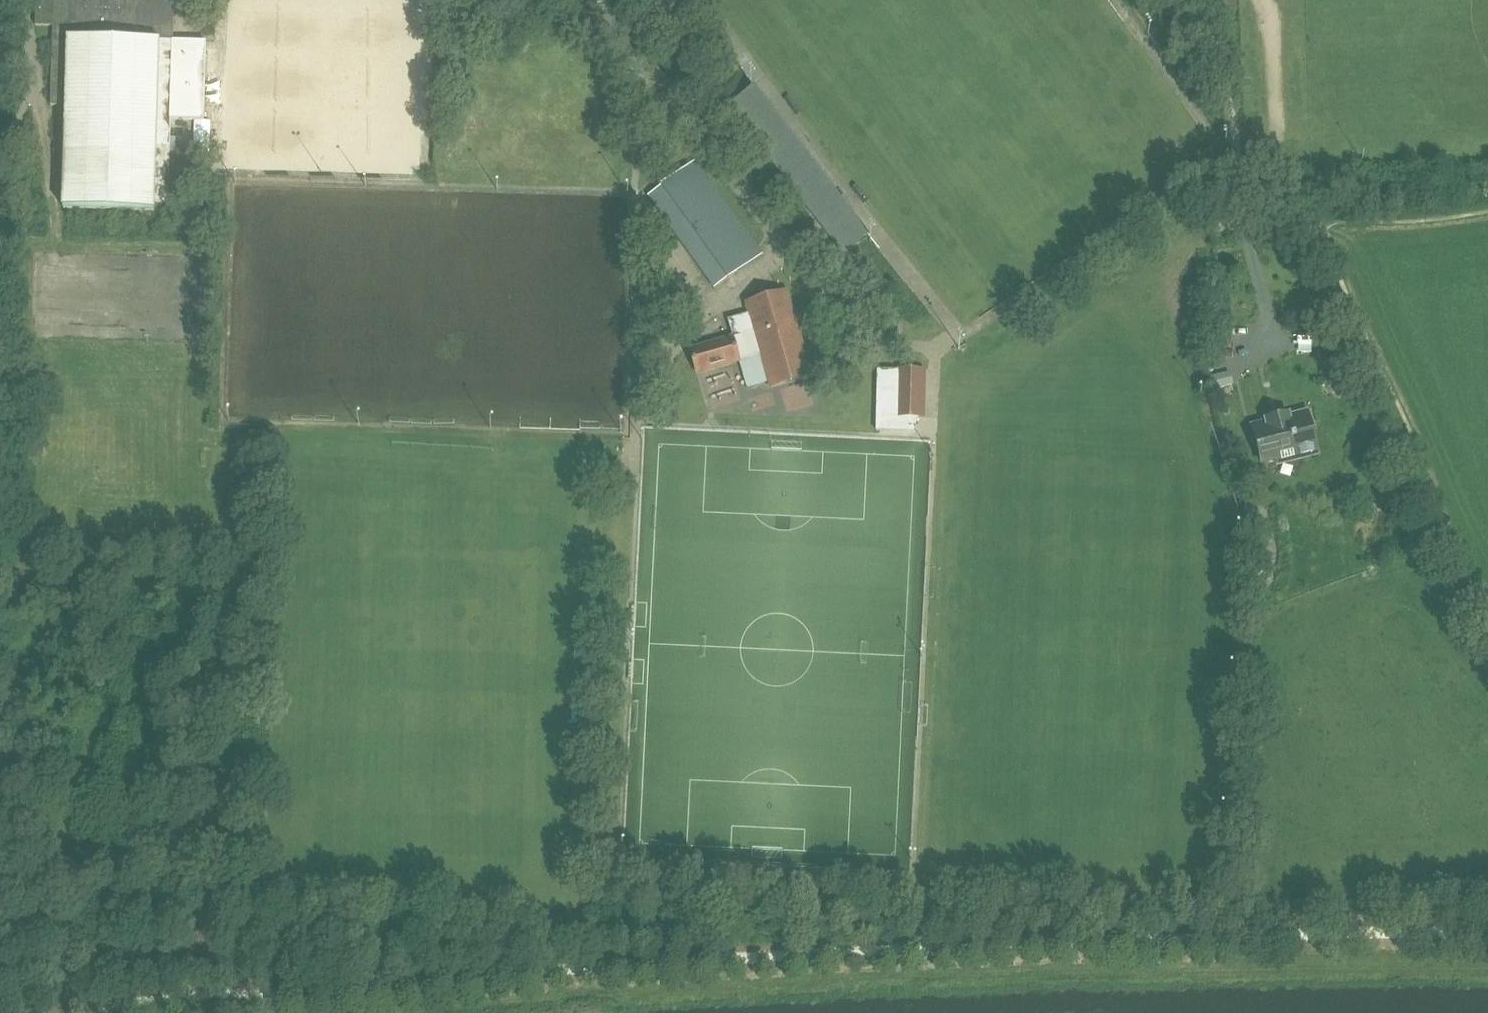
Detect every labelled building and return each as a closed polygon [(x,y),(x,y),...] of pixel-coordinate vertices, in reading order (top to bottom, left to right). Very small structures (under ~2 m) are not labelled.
[(51,25),(50,103),(66,103),(63,206),(154,208),(154,199),(169,200),(171,152),(172,118),(205,119),(207,40),(172,40),(173,0),(36,0),(35,24),(51,25)] [(225,94),(215,94),(214,110),(224,111),(225,94)] [(647,194),(714,287),(761,253),(694,160),(647,194)] [(748,387),(769,380),(771,386),(811,375),(788,290),(747,302),(755,330),(690,349),(696,371),(740,359),(748,387)] [(878,370),(876,416),(896,417),(918,417),(920,369),(898,369),(898,371),(878,370)] [(1213,389),(1233,384),(1230,371),(1209,376),(1213,389)] [(1249,424),(1261,470),(1320,455),(1308,409),(1249,424)]
